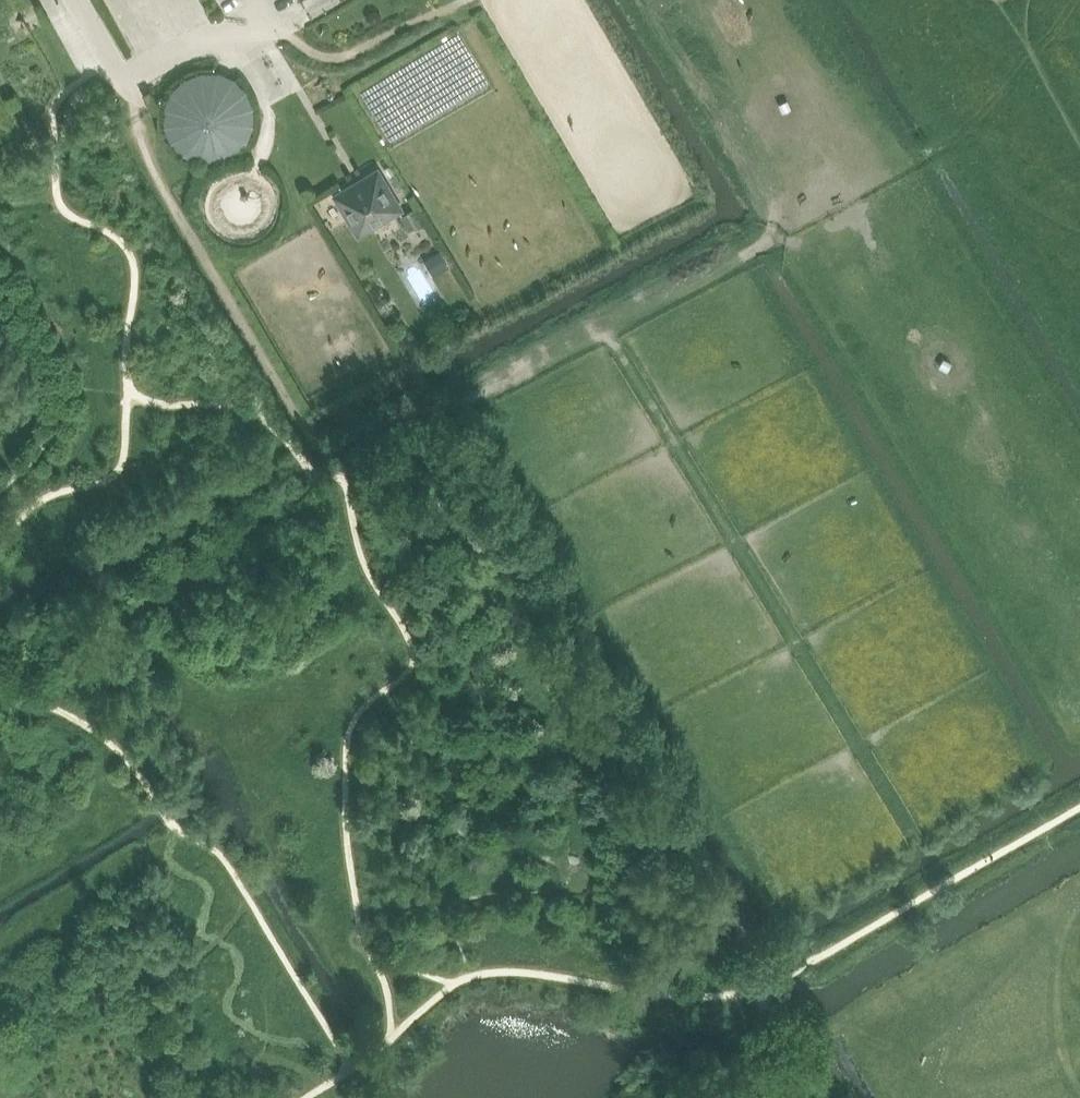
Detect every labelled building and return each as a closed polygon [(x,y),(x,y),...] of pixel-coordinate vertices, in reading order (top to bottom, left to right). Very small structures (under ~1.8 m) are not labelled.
[(186,155),(268,128),(242,51),(161,78),(186,155)] [(400,208),(378,171),(342,192),(357,216),(351,220),(359,233),(400,208)] [(415,208),(402,215),(409,229),(422,221),(415,208)] [(442,251),(428,259),(436,273),(450,264),(442,251)]
